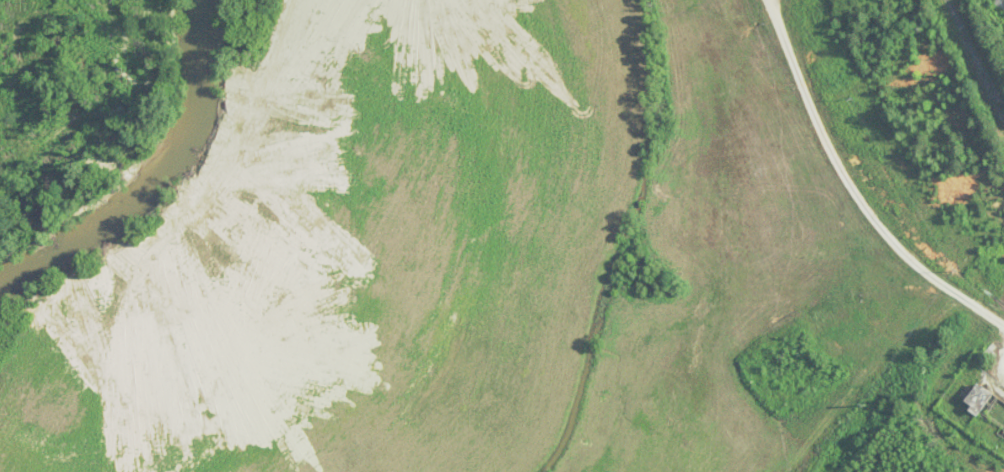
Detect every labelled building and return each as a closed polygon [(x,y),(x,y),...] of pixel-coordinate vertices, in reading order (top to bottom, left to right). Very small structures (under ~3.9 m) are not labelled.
[(981,416),(996,396),(981,384),(966,404),(981,416)]
